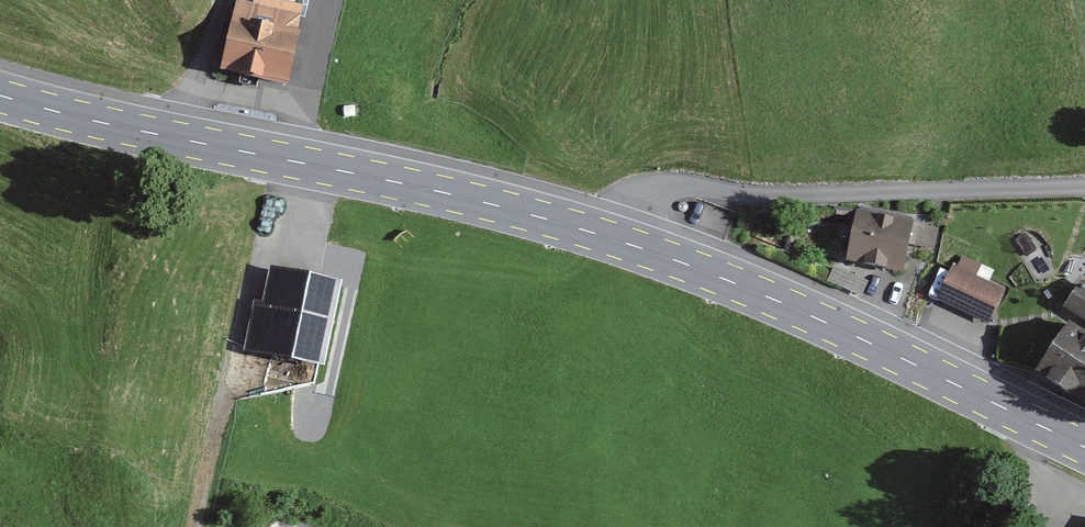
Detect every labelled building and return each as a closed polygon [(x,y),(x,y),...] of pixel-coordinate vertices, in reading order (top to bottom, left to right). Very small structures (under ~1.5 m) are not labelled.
[(310,17),(245,4),(231,71),(296,84),(310,17)] [(866,210),(856,258),(913,269),(922,220),(866,210)] [(958,265),(943,299),(994,321),(1008,287),(958,265)] [(349,281),(273,268),(266,306),(253,303),(246,349),(336,364),(349,281)] [(1069,306),(1084,317),(1084,286),(1083,284),(1069,306)] [(1046,365),(1084,396),(1084,328),(1079,323),(1046,365)]
